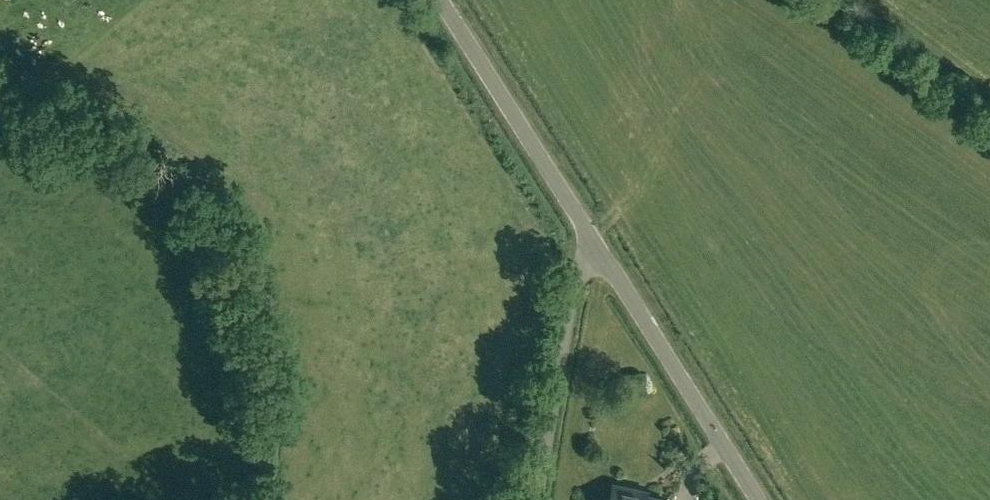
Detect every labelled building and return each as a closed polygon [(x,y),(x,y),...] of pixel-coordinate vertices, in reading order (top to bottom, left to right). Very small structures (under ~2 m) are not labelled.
[(666,499),(639,494),(639,490),(614,485),(611,499),(666,499)]
